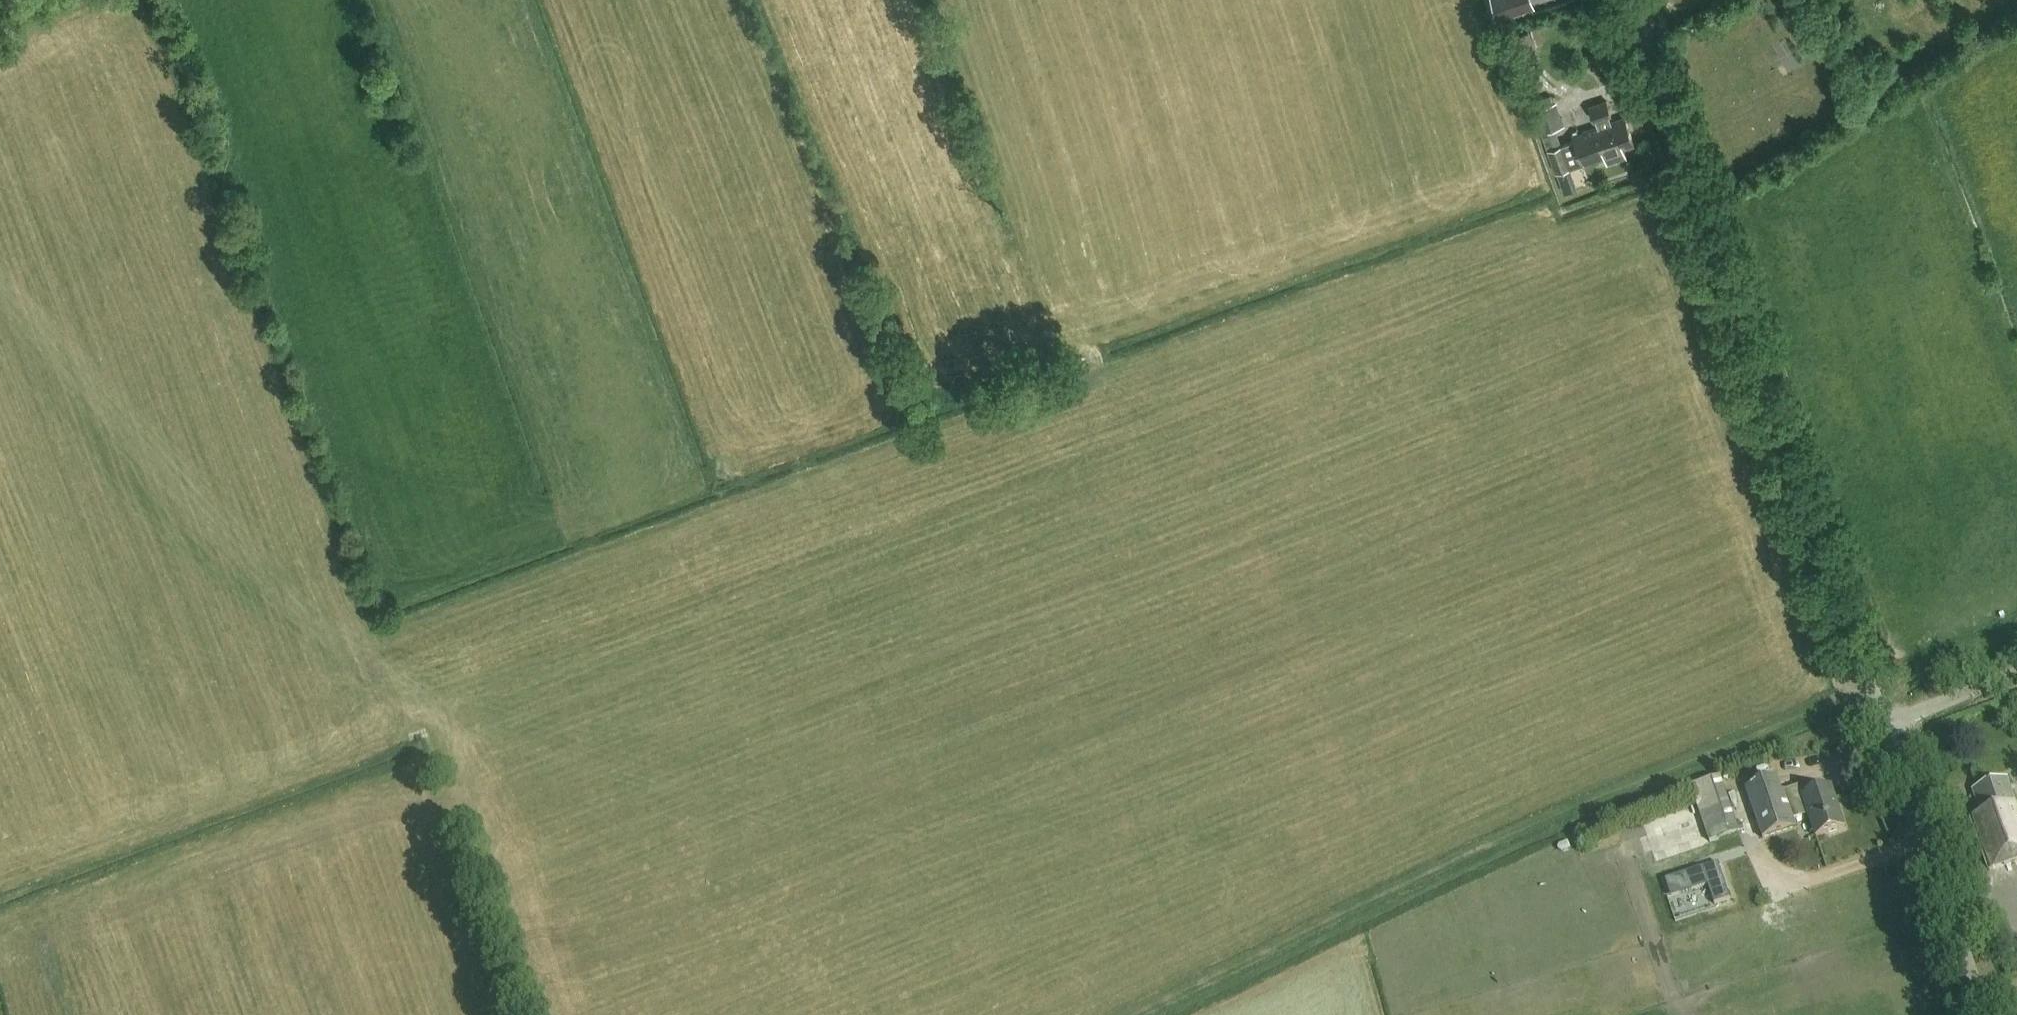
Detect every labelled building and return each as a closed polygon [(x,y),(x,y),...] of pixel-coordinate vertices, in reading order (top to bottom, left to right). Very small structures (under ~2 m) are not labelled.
[(1533,7),(1531,0),(1490,0),(1496,19),(1533,7)] [(1555,128),(1563,125),(1555,101),(1535,108),(1543,132),(1555,128)] [(1549,149),(1557,172),(1569,168),(1568,167),(1582,163),(1583,165),(1605,158),(1607,163),(1627,156),(1624,147),(1634,143),(1626,117),(1612,122),(1610,115),(1612,114),(1608,101),(1590,107),(1595,120),(1597,120),(1599,126),(1573,136),(1575,141),(1561,145),(1560,146),(1549,149)] [(1561,145),(1555,128),(1543,132),(1549,149),(1560,146),(1561,145)] [(1721,779),(1691,789),(1709,843),(1740,834),(1721,779)] [(1816,839),(1845,829),(1832,788),(1809,796),(1806,785),(1782,793),(1777,779),(1746,790),(1763,840),(1796,828),(1794,820),(1808,815),(1816,839)] [(2016,861),(2016,802),(2015,803),(2007,779),(1973,790),(1981,814),(1970,817),(1988,871),(2016,861)] [(1749,861),(1697,879),(1703,895),(1739,883),(1745,903),(1761,897),(1749,861)]
